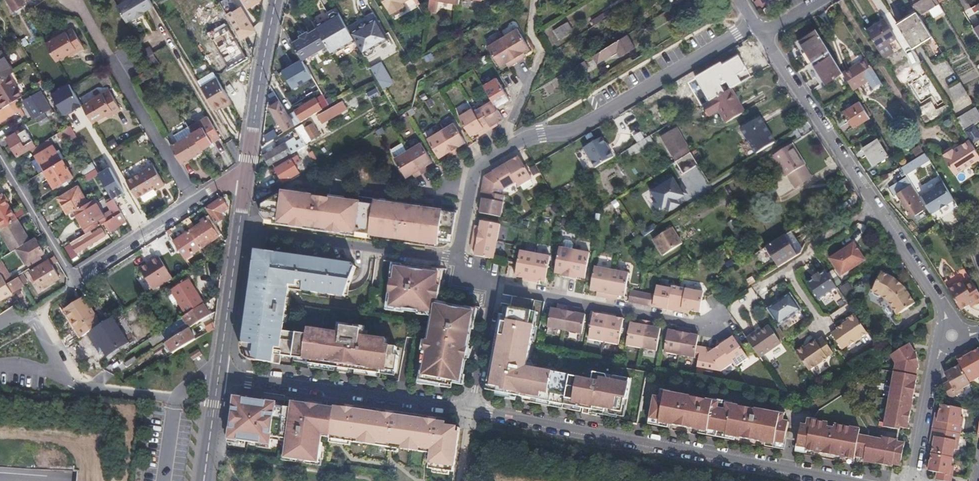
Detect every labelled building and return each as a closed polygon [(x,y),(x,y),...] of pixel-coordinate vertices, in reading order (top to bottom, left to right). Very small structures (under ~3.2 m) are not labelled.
[(13,12),(26,4),(24,0),(6,0),(13,12)] [(118,6),(127,22),(137,16),(137,17),(146,12),(145,11),(154,6),(151,0),(129,0),(118,6)] [(224,0),(222,0),(219,2),(226,13),(230,10),(224,0)] [(248,8),(261,0),(243,0),(248,8)] [(392,14),(397,14),(404,11),(405,6),(403,3),(408,0),(384,0),(392,14)] [(429,10),(436,11),(438,0),(430,0),(429,10)] [(757,1),(755,2),(759,9),(776,0),(757,0),(757,1)] [(937,0),(910,0),(917,11),(919,15),(929,9),(934,17),(944,11),(937,0)] [(188,2),(181,6),(190,23),(197,20),(188,2)] [(256,30),(241,6),(227,15),(242,39),(256,30)] [(595,18),(598,23),(605,19),(613,14),(610,9),(595,18)] [(316,25),(332,54),(355,41),(351,33),(339,12),(338,13),(334,11),(330,14),(330,17),(331,20),(325,23),(323,21),(316,25)] [(917,11),(901,22),(897,24),(913,48),(916,46),(932,36),(919,15),(917,11)] [(617,20),(613,14),(605,19),(609,25),(617,20)] [(389,38),(377,18),(368,23),(367,21),(358,26),(360,28),(351,33),(355,41),(363,53),(364,53),(365,55),(369,56),(374,53),(375,49),(374,47),(389,38)] [(896,39),(885,21),(867,32),(878,50),(889,44),(896,39)] [(574,30),(568,22),(554,30),(559,39),(574,30)] [(246,57),(225,23),(208,33),(229,67),(246,57)] [(85,48),(73,28),(46,44),(57,61),(68,55),(76,50),(77,52),(85,48)] [(518,28),(503,37),(518,62),(524,58),(527,56),(524,52),(530,49),(518,28)] [(327,46),(317,29),(309,33),(308,31),(300,36),(302,38),(292,43),(303,60),(327,46)] [(826,85),(843,74),(817,32),(800,43),(801,44),(797,46),(802,55),(799,57),(813,79),(816,78),(822,87),(826,85)] [(628,35),(593,56),(598,63),(617,51),(620,56),(635,48),(628,35)] [(488,46),(500,67),(506,63),(509,67),(512,65),(518,62),(503,37),(488,46)] [(145,48),(149,55),(165,47),(160,39),(145,48)] [(894,53),(889,44),(878,50),(884,60),(894,53)] [(1,50),(0,51),(0,81),(10,75),(15,72),(1,50)] [(154,67),(154,68),(160,65),(153,54),(148,57),(154,67)] [(747,80),(735,58),(716,69),(717,70),(710,74),(714,79),(723,94),(729,90),(731,89),(747,80)] [(855,66),(843,74),(854,91),(868,82),(873,90),(882,84),(877,76),(868,61),(867,59),(855,66)] [(383,60),(372,67),(384,88),(395,82),(383,60)] [(584,71),(589,67),(585,61),(579,64),(584,71)] [(315,81),(306,66),(301,69),(310,84),(315,81)] [(214,72),(199,81),(216,110),(223,106),(231,101),(214,72)] [(5,107),(16,100),(22,96),(10,75),(0,81),(0,98),(5,107)] [(493,100),(499,109),(505,106),(504,104),(511,100),(505,90),(497,77),(484,85),(493,100)] [(967,93),(961,82),(950,88),(956,99),(967,93)] [(370,99),(381,96),(378,87),(367,91),(370,99)] [(50,97),(45,90),(44,90),(43,89),(39,91),(49,107),(51,105),(47,98),(50,97)] [(745,112),(731,89),(729,90),(723,94),(703,105),(709,116),(719,110),(726,123),(745,112)] [(83,106),(93,123),(107,115),(113,112),(114,114),(121,110),(109,90),(83,106)] [(49,107),(39,91),(23,101),(32,117),(49,107)] [(274,91),(269,94),(272,100),(277,96),(274,91)] [(323,94),(288,114),(295,126),(329,105),(323,94)] [(0,110),(0,122),(10,116),(9,113),(13,111),(15,114),(20,111),(21,108),(16,100),(5,107),(3,108),(0,110)] [(499,109),(493,100),(474,111),(487,131),(493,128),(498,124),(497,123),(504,118),(499,109)] [(288,114),(280,101),(270,107),(285,132),(295,126),(288,114)] [(341,110),(346,108),(342,101),(337,104),(341,110)] [(870,118),(860,101),(844,111),(854,128),(870,118)] [(947,103),(926,116),(925,114),(920,117),(926,127),(952,111),(947,103)] [(322,122),(341,110),(337,104),(318,116),(322,122)] [(957,119),(964,131),(978,122),(978,112),(976,107),(957,119)] [(459,116),(471,135),(478,131),(480,135),(487,131),(474,111),(473,108),(459,116)] [(49,120),(45,113),(37,118),(42,125),(49,120)] [(208,116),(190,127),(202,149),(213,143),(212,142),(220,137),(208,116)] [(775,142),(760,117),(741,128),(757,153),(775,142)] [(57,129),(59,133),(70,126),(68,122),(57,129)] [(454,122),(441,130),(455,154),(461,150),(459,146),(466,142),(454,122)] [(303,138),(306,144),(320,135),(313,123),(305,128),(299,132),(303,138)] [(59,133),(58,133),(62,141),(54,146),(62,160),(63,160),(72,154),(66,143),(77,137),(70,126),(59,133)] [(178,142),(172,146),(182,164),(204,151),(202,149),(190,127),(189,126),(174,135),(178,142)] [(329,138),(336,148),(343,144),(340,139),(351,132),(348,126),(329,138)] [(662,137),(675,160),(690,151),(677,128),(662,137)] [(6,138),(17,157),(36,146),(26,129),(18,134),(16,132),(6,138)] [(441,130),(428,138),(440,158),(446,154),(449,158),(455,154),(441,130)] [(274,131),(263,137),(266,143),(277,136),(274,131)] [(357,137),(353,131),(351,132),(340,139),(343,144),(344,146),(357,137)] [(622,153),(625,159),(653,142),(650,136),(631,147),(632,147),(622,153)] [(49,138),(31,149),(35,155),(53,144),(49,138)] [(264,155),(270,165),(291,153),(307,145),(306,144),(303,138),(288,147),(285,143),(264,155)] [(602,138),(583,148),(595,168),(613,157),(602,138)] [(889,156),(878,138),(863,147),(874,165),(889,156)] [(970,140),(960,146),(953,150),(953,149),(944,154),(944,156),(943,156),(955,175),(978,159),(978,155),(970,140)] [(421,142),(408,150),(422,174),(428,170),(426,166),(433,162),(421,142)] [(53,144),(35,155),(44,171),(62,160),(54,146),(53,144)] [(792,144),(774,155),(787,176),(788,175),(793,183),(796,187),(811,178),(808,173),(804,166),(805,165),(792,144)] [(919,145),(912,150),(917,158),(917,157),(924,153),(919,145)] [(395,158),(406,178),(413,173),(416,177),(422,174),(408,150),(395,158)] [(317,159),(313,151),(309,154),(313,161),(317,159)] [(677,161),(684,173),(700,164),(693,151),(677,161)] [(300,173),(292,160),(289,155),(273,164),(277,169),(276,170),(284,183),(300,173)] [(532,179),(519,156),(512,160),(511,159),(505,162),(506,164),(517,183),(519,187),(532,179)] [(922,164),(917,157),(917,158),(902,167),(906,174),(922,164)] [(73,177),(63,160),(62,160),(44,171),(55,188),(73,177)] [(165,184),(153,164),(126,180),(133,192),(137,198),(156,187),(157,189),(165,184)] [(484,180),(482,191),(503,195),(504,190),(517,183),(506,164),(493,172),(484,177),(484,180)] [(540,173),(536,165),(530,168),(534,176),(540,173)] [(92,171),(89,167),(82,171),(84,176),(92,171)] [(99,174),(96,169),(92,171),(84,176),(87,181),(99,174)] [(116,182),(108,169),(99,174),(107,187),(116,182)] [(683,198),(688,196),(681,178),(652,189),(661,213),(685,204),(683,198)] [(122,182),(129,194),(133,192),(126,180),(122,182)] [(933,212),(954,199),(942,180),(937,183),(936,187),(922,195),(933,212)] [(926,208),(911,184),(897,193),(912,217),(926,208)] [(88,203),(79,186),(59,198),(68,214),(74,211),(88,203)] [(268,224),(437,248),(438,248),(440,248),(441,248),(442,247),(443,247),(444,247),(445,246),(446,246),(447,245),(448,244),(449,244),(449,243),(450,243),(451,242),(451,241),(451,240),(452,240),(452,239),(452,238),(453,237),(453,236),(458,210),(331,192),(331,189),(317,187),(316,190),(292,187),(283,192),(283,195),(279,195),(262,204),(261,214),(265,220),(268,224)] [(503,195),(482,191),(480,198),(479,206),(481,206),(480,213),(501,217),(505,196),(503,195)] [(145,211),(137,198),(133,192),(129,194),(120,200),(131,219),(145,211)] [(18,218),(3,194),(0,196),(0,221),(4,227),(18,218)] [(922,195),(920,197),(930,214),(933,212),(922,195)] [(104,214),(95,199),(88,203),(74,211),(87,233),(91,230),(104,223),(121,212),(113,198),(107,202),(111,209),(104,214)] [(229,209),(222,198),(206,208),(217,224),(225,218),(222,214),(229,209)] [(127,221),(121,212),(104,223),(109,232),(127,221)] [(189,217),(183,222),(189,232),(201,249),(222,235),(209,215),(201,221),(202,223),(196,227),(189,217)] [(12,251),(17,248),(31,240),(18,218),(0,229),(0,232),(12,251)] [(742,231),(734,219),(727,223),(735,235),(742,231)] [(500,224),(481,221),(480,228),(475,227),(474,230),(473,237),(497,242),(500,224)] [(654,230),(651,226),(642,232),(645,236),(654,230)] [(102,228),(93,233),(91,230),(87,233),(64,246),(72,259),(79,256),(77,253),(106,235),(102,228)] [(672,228),(653,240),(663,256),(682,244),(672,228)] [(799,243),(791,231),(785,235),(784,235),(766,247),(778,267),(798,256),(793,248),(796,246),(799,243)] [(189,232),(174,242),(186,260),(201,249),(189,232)] [(45,253),(36,237),(31,240),(17,248),(26,264),(45,253)] [(475,255),(494,259),(497,242),(473,237),(472,244),(471,247),(476,248),(475,255)] [(729,242),(725,245),(737,265),(742,263),(729,242)] [(853,244),(830,258),(841,275),(864,260),(853,244)] [(560,247),(555,273),(559,274),(563,274),(563,276),(570,278),(575,250),(560,247)] [(590,253),(575,250),(570,278),(574,278),(577,279),(577,277),(585,279),(590,253)] [(521,251),(516,276),(524,278),(523,280),(527,281),(530,281),(536,253),(521,251)] [(253,360),(280,364),(281,355),(294,357),(297,333),(278,330),(278,328),(267,326),(268,322),(284,324),(289,291),(345,299),(356,267),(353,267),(354,264),(267,252),(266,256),(273,257),(272,260),(275,264),(272,266),(271,263),(263,268),(264,268),(263,269),(258,262),(254,262),(243,344),(243,345),(243,346),(243,347),(243,348),(243,350),(244,351),(244,352),(245,354),(246,355),(246,356),(247,357),(248,357),(249,358),(250,359),(252,360),(253,360)] [(551,256),(536,253),(530,281),(534,282),(538,283),(538,281),(546,282),(551,256)] [(152,261),(140,268),(154,291),(173,279),(159,257),(152,262),(152,261)] [(0,259),(0,271),(7,282),(13,278),(1,258),(0,259)] [(61,278),(49,259),(30,270),(42,290),(61,278)] [(427,352),(422,381),(447,385),(448,380),(454,381),(461,382),(466,359),(467,359),(468,354),(469,348),(468,348),(474,312),(435,304),(436,299),(439,300),(440,292),(441,286),(438,286),(441,268),(396,262),(394,279),(391,279),(389,294),(392,294),(390,307),(434,314),(429,341),(427,340),(425,351),(427,352)] [(607,298),(612,270),(595,267),(591,290),(598,292),(597,296),(600,297),(607,298)] [(629,273),(612,270),(607,298),(614,299),(617,300),(618,295),(625,297),(629,273)] [(837,287),(826,270),(820,274),(818,272),(813,276),(814,278),(808,282),(819,299),(837,287)] [(9,306),(17,301),(12,293),(13,292),(7,283),(7,282),(0,271),(0,292),(9,306)] [(894,277),(881,271),(872,291),(874,291),(874,292),(875,294),(879,297),(881,296),(882,295),(883,295),(888,302),(897,315),(915,303),(905,288),(902,285),(897,280),(894,277)] [(24,273),(19,276),(24,285),(29,282),(24,273)] [(19,276),(7,283),(13,292),(16,297),(22,293),(19,288),(24,285),(19,276)] [(752,277),(746,280),(749,285),(755,282),(752,277)] [(204,304),(189,280),(172,291),(187,315),(204,304)] [(978,302),(978,292),(972,281),(965,285),(963,281),(949,290),(961,310),(969,305),(971,307),(976,304),(978,302)] [(846,282),(840,286),(844,293),(850,288),(846,282)] [(653,307),(674,311),(679,287),(672,286),(671,288),(657,286),(656,295),(653,307)] [(704,292),(679,287),(674,311),(682,312),(689,314),(690,311),(700,313),(704,292)] [(776,292),(772,295),(774,298),(764,305),(776,322),(799,306),(787,289),(778,296),(776,292)] [(629,302),(653,307),(656,295),(631,290),(629,302)] [(101,325),(84,299),(66,310),(83,337),(101,325)] [(164,339),(174,333),(176,337),(190,329),(211,315),(204,304),(187,315),(162,331),(160,333),(164,339)] [(548,327),(565,330),(569,306),(562,305),(559,305),(558,309),(551,308),(548,327)] [(565,330),(582,334),(586,314),(579,313),(580,309),(576,308),(569,306),(565,330)] [(526,397),(565,405),(566,401),(570,376),(571,375),(557,373),(556,374),(553,374),(551,372),(527,367),(535,326),(530,325),(533,311),(511,307),(509,316),(502,315),(499,329),(501,329),(491,382),(486,382),(485,387),(496,389),(496,387),(505,388),(504,393),(522,397),(526,397)] [(589,339),(604,342),(609,314),(602,312),(602,314),(594,313),(593,316),(589,339)] [(868,332),(855,313),(847,318),(848,320),(843,323),(837,327),(838,328),(832,333),(842,348),(848,344),(849,345),(868,332)] [(604,342),(619,344),(624,319),(616,317),(616,315),(609,314),(604,342)] [(626,345),(642,348),(647,321),(640,320),(639,324),(631,323),(626,345)] [(108,321),(88,335),(104,360),(124,346),(108,321)] [(642,348),(657,351),(661,328),(653,327),(654,322),(647,321),(642,348)] [(297,333),(294,357),(304,359),(309,360),(309,363),(335,367),(335,366),(338,367),(338,364),(345,364),(345,361),(353,362),(352,369),(355,369),(354,370),(380,373),(381,370),(387,371),(387,370),(396,372),(399,356),(396,356),(397,347),(386,346),(387,339),(361,336),(362,329),(342,326),(341,333),(308,328),(307,334),(297,333)] [(781,343),(769,326),(755,336),(754,334),(747,339),(760,357),(781,343)] [(664,352),(679,355),(685,328),(677,327),(677,331),(668,330),(664,352)] [(679,355),(695,358),(695,357),(697,346),(699,335),(691,334),(692,329),(685,328),(679,355)] [(176,337),(166,343),(173,353),(196,339),(190,329),(176,337)] [(801,343),(794,348),(807,367),(825,354),(825,353),(831,349),(820,334),(814,338),(813,337),(807,341),(802,344),(801,343)] [(736,367),(748,358),(733,336),(733,337),(727,341),(726,339),(720,343),(721,345),(733,363),(736,367)] [(911,337),(891,350),(896,358),(884,421),(908,426),(920,362),(917,347),(911,337)] [(143,344),(131,351),(135,358),(147,350),(143,344)] [(701,347),(697,346),(695,357),(699,358),(697,367),(721,371),(733,363),(721,345),(715,349),(701,347)] [(203,355),(199,349),(190,355),(194,361),(203,355)] [(966,356),(964,353),(956,357),(960,365),(969,382),(978,377),(978,349),(966,356)] [(960,365),(952,370),(951,366),(944,370),(946,373),(945,374),(949,381),(942,385),(950,398),(964,390),(963,388),(970,384),(969,382),(960,365)] [(570,376),(566,401),(573,402),(573,406),(583,408),(582,413),(589,414),(596,416),(597,412),(597,411),(605,412),(606,409),(623,412),(625,399),(627,399),(631,379),(614,376),(614,380),(608,379),(605,374),(594,372),(592,380),(570,376)] [(650,415),(661,418),(661,421),(708,430),(714,399),(667,390),(666,395),(654,393),(650,415)] [(235,397),(229,439),(271,445),(272,440),(287,442),(285,458),(298,460),(307,462),(320,463),(323,443),(319,442),(320,434),(331,436),(334,411),(335,407),(291,401),(285,400),(284,407),(276,406),(276,403),(235,397)] [(785,442),(789,417),(780,416),(781,411),(714,398),(708,430),(775,443),(775,440),(785,442)] [(936,413),(935,419),(933,428),(960,433),(963,417),(960,417),(962,408),(941,404),(939,413),(936,413)] [(454,472),(460,432),(456,432),(456,427),(445,425),(446,423),(436,421),(435,421),(434,421),(434,422),(433,422),(433,423),(432,423),(432,424),(426,423),(427,420),(394,415),(393,415),(392,416),(391,416),(390,417),(390,418),(389,418),(384,418),(384,414),(353,410),(352,410),(351,410),(351,411),(350,411),(350,412),(349,413),(344,412),(344,409),(335,407),(334,411),(331,436),(330,439),(359,443),(359,439),(377,442),(377,445),(402,449),(402,445),(421,448),(420,451),(431,453),(432,455),(430,468),(454,472)] [(809,414),(807,420),(802,419),(797,443),(855,454),(860,429),(861,424),(809,414)] [(960,433),(933,428),(931,438),(930,444),(934,445),(932,454),(953,458),(954,449),(957,450),(960,433)] [(905,449),(907,437),(899,435),(899,434),(883,431),(882,433),(860,429),(855,454),(878,458),(894,461),(894,460),(902,462),(905,449)] [(929,470),(929,471),(937,472),(936,480),(943,480),(951,480),(954,466),(951,466),(953,458),(932,454),(930,462),(927,462),(925,469),(929,470)]
